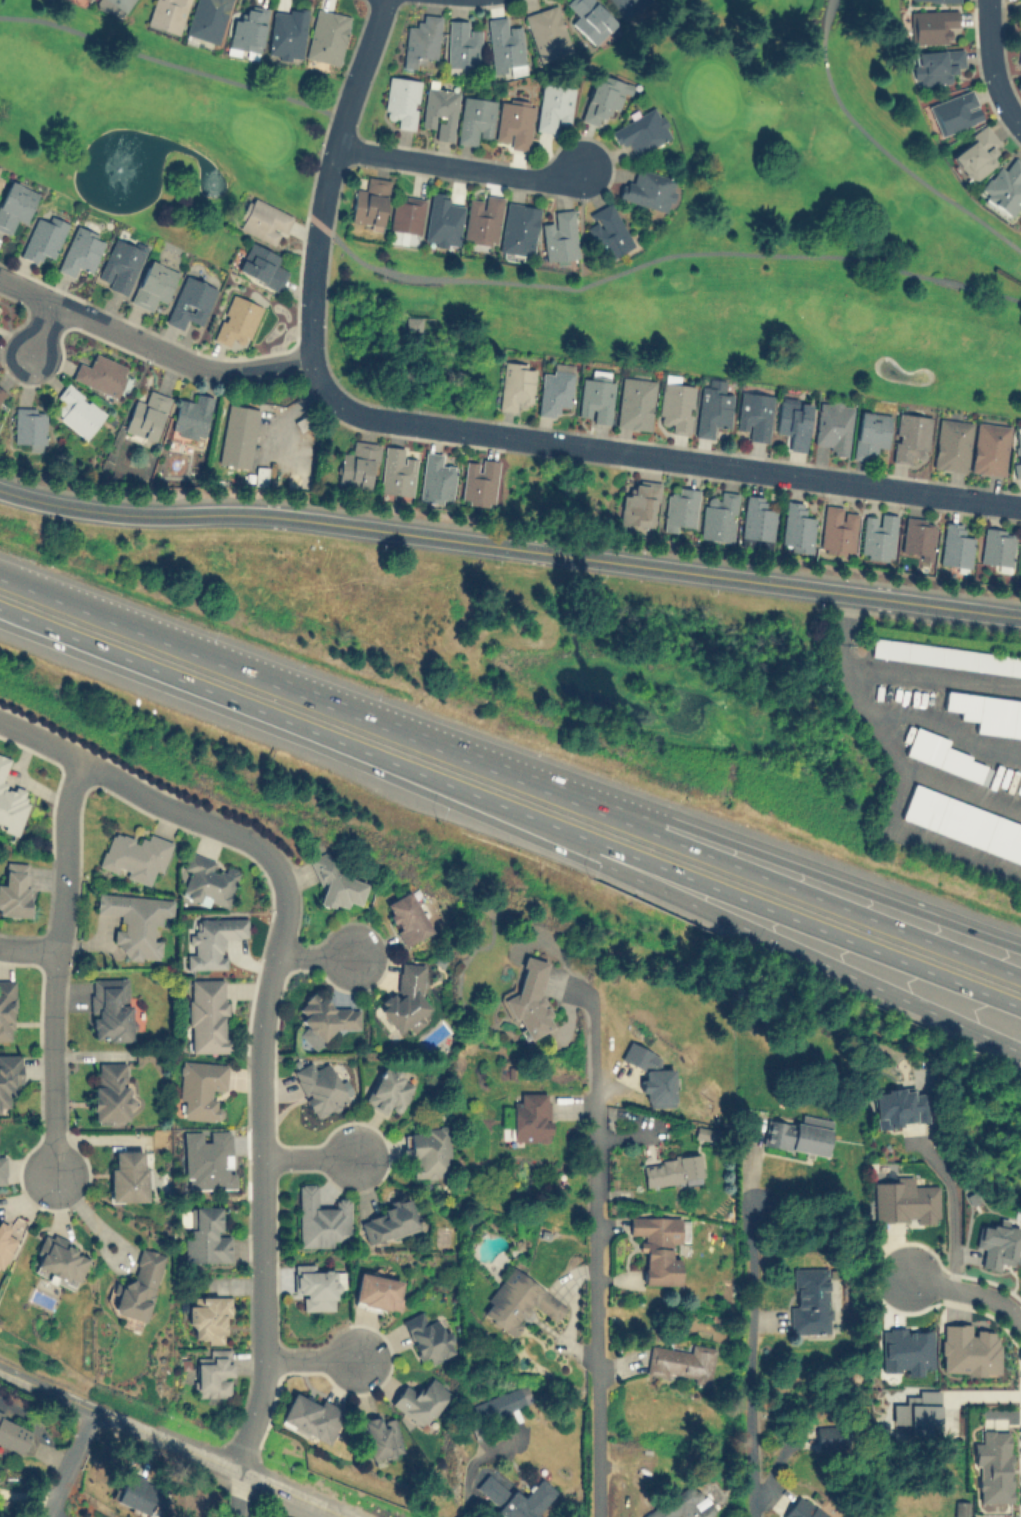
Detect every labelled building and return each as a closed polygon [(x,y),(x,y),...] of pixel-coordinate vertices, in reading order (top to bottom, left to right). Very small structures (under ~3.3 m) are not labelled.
[(125,13),(134,0),(106,0),(125,13)] [(188,0),(153,0),(146,25),(178,34),(188,0)] [(218,43),(230,0),(194,0),(184,34),(218,43)] [(617,23),(596,0),(566,0),(565,1),(577,14),(570,21),(592,45),(617,23)] [(620,19),(650,1),(649,0),(608,0),(620,19)] [(268,7),(246,3),(243,18),(233,16),(226,53),(258,59),(268,7)] [(524,13),(538,62),(571,53),(557,4),(524,13)] [(266,55),(301,59),(307,10),(272,6),(266,55)] [(349,14),(315,7),(304,58),(338,65),(349,14)] [(948,42),(948,28),(957,28),(957,9),(909,10),(909,43),(948,42)] [(406,23),(402,64),(436,67),(440,15),(419,13),(418,25),(406,23)] [(486,18),(490,74),(525,71),(521,25),(507,26),(507,16),(486,18)] [(480,30),(467,29),(467,19),(447,19),(446,67),(479,67),(480,30)] [(963,68),(962,48),(916,51),(918,84),(954,82),(953,69),(963,68)] [(633,83),(595,71),(580,119),(602,126),(608,106),(617,109),(622,93),(629,95),(633,83)] [(421,80),(388,75),(382,115),(395,117),(394,126),(414,129),(421,80)] [(555,132),(556,122),(569,124),(574,87),(541,83),(536,129),(555,132)] [(452,141),(460,90),(427,85),(421,125),(436,128),(434,138),(452,141)] [(983,120),(972,88),(927,104),(937,135),(983,120)] [(496,100),(463,95),(457,142),(476,145),(477,135),(491,137),(496,100)] [(528,147),(534,101),(500,97),(495,143),(528,147)] [(635,155),(672,136),(656,105),(609,129),(619,148),(629,143),(635,155)] [(999,161),(991,150),(1001,144),(985,122),(968,135),(972,140),(950,156),(970,182),(999,161)] [(1020,201),(1020,162),(1014,156),(1004,169),(998,164),(976,192),(1008,217),(1020,201)] [(618,198),(667,213),(677,179),(638,167),(633,181),(624,179),(618,198)] [(387,178),(367,176),(365,188),(354,187),(350,223),(382,227),(387,178)] [(9,234),(15,219),(26,223),(38,191),(8,179),(0,199),(0,230),(9,234)] [(463,205),(449,203),(450,193),(431,190),(424,242),(458,246),(463,205)] [(496,245),(503,197),(483,193),(483,199),(469,197),(462,240),(496,245)] [(423,198),(393,194),(388,230),(418,234),(423,198)] [(235,228),(278,246),(292,213),(249,195),(235,228)] [(506,201),(499,252),(532,256),(540,206),(506,201)] [(633,244),(610,201),(588,213),(593,222),(585,227),(603,261),(633,244)] [(542,222),(545,260),(578,257),(574,208),(553,210),(554,221),(542,222)] [(54,257),(68,222),(49,214),(46,220),(36,216),(20,255),(38,262),(43,252),(54,257)] [(58,270),(76,277),(79,267),(92,272),(105,235),(74,224),(58,270)] [(100,272),(111,276),(107,288),(128,295),(144,248),(112,237),(100,272)] [(278,290),(287,270),(276,265),(280,255),(249,241),(236,271),(278,290)] [(129,302),(150,311),(155,298),(164,302),(178,271),(148,258),(129,302)] [(164,322),(182,330),(186,319),(201,325),(217,287),(184,273),(164,322)] [(245,349),(262,305),(230,293),(213,337),(245,349)] [(406,316),(421,317),(420,330),(405,329),(406,316)] [(117,397),(129,366),(94,352),(90,364),(79,359),(71,379),(117,397)] [(497,410),(517,412),(518,401),(531,403),(535,363),(502,360),(497,410)] [(542,372),(536,414),(555,417),(557,405),(568,407),(574,365),(554,362),(553,373),(542,372)] [(582,376),(577,420),(609,424),(615,374),(593,372),(592,377),(582,376)] [(622,375),(615,426),(649,430),(656,379),(622,375)] [(667,432),(688,435),(694,384),(663,380),(658,420),(669,421),(667,432)] [(86,439),(106,412),(66,382),(54,398),(60,403),(52,414),(86,439)] [(701,386),(694,436),(713,438),(714,426),(728,428),(732,393),(719,391),(719,388),(701,386)] [(169,396),(148,389),(144,401),(134,398),(123,431),(155,441),(169,396)] [(767,441),(772,394),(741,390),(736,427),(748,428),(747,439),(767,441)] [(212,395),(195,392),(193,401),(177,398),(170,434),(203,441),(212,395)] [(813,442),(827,444),(826,453),(847,456),(853,404),(819,399),(813,442)] [(786,449),(805,451),(810,403),(779,400),(776,434),(787,435),(786,449)] [(258,408),(227,403),(217,463),(248,468),(258,408)] [(44,407),(14,407),(14,443),(44,443),(44,407)] [(853,458),(873,461),(875,447),(886,448),(890,413),(859,410),(853,458)] [(892,461),(911,464),(913,454),(925,456),(930,415),(897,412),(892,461)] [(932,467),(965,472),(971,421),(938,417),(932,467)] [(970,472),(1004,476),(1010,424),(975,420),(970,472)] [(1012,426),(1015,479),(1020,479),(1020,426),(1012,426)] [(372,489),(376,442),(353,440),(352,451),(340,450),(337,486),(372,489)] [(405,447),(384,444),(378,492),(410,496),(415,459),(404,457),(405,447)] [(423,451),(418,501),(450,504),(454,465),(443,464),(444,453),(423,451)] [(492,506),(497,460),(465,456),(460,503),(492,506)] [(265,485),(267,467),(255,465),(253,484),(265,485)] [(631,487),(623,486),(619,525),(652,528),(657,481),(632,478),(631,487)] [(678,525),(694,526),(698,489),(677,486),(677,488),(668,487),(664,529),(678,531),(678,525)] [(737,492),(719,490),(718,499),(704,497),(699,538),(731,542),(737,492)] [(771,549),(775,509),(765,509),(767,496),(745,494),(740,545),(771,549)] [(805,502),(785,500),(779,549),(809,553),(814,516),(804,514),(805,502)] [(857,509),(823,504),(818,551),(851,555),(857,509)] [(864,511),(859,557),(890,560),(895,515),(864,511)] [(900,555),(930,558),(934,518),(904,516),(900,555)] [(969,567),(973,536),(963,535),(965,524),(944,521),(939,564),(969,567)] [(984,526),(979,563),(1009,567),(1014,530),(984,526)] [(873,636),(1020,657),(1020,675),(871,654),(873,636)] [(946,690),(1020,700),(1020,737),(976,731),(977,720),(959,717),(960,710),(943,708),(946,690)] [(905,753),(916,726),(949,739),(946,746),(970,756),(969,759),(985,765),(979,783),(905,753)] [(18,833),(28,799),(22,798),(25,788),(1,781),(9,757),(0,754),(0,828),(18,833)] [(913,783),(1020,825),(1020,863),(900,817),(913,783)] [(172,841),(145,832),(142,841),(109,830),(97,866),(120,874),(120,875),(149,885),(154,870),(161,873),(172,841)] [(181,895),(227,909),(240,869),(225,865),(223,872),(212,869),(215,859),(187,851),(182,869),(189,871),(181,895)] [(328,870),(332,857),(317,853),(309,877),(324,882),(318,902),(345,910),(347,901),(359,904),(366,882),(328,870)] [(28,916),(29,862),(5,861),(4,883),(0,883),(0,915),(28,916)] [(432,930),(408,889),(381,905),(405,945),(432,930)] [(173,898),(96,892),(95,912),(120,914),(119,929),(113,928),(112,946),(121,946),(120,958),(159,961),(161,940),(152,939),(153,924),(162,925),(163,918),(172,919),(173,898)] [(186,968),(224,969),(225,936),(246,937),(247,918),(196,917),(196,930),(186,929),(186,968)] [(518,989),(506,987),(501,1013),(525,1017),(523,1030),(544,1034),(551,998),(539,996),(546,960),(524,955),(518,989)] [(375,1004),(397,1034),(408,1026),(412,1032),(426,1022),(421,1014),(427,1010),(427,1005),(421,996),(424,964),(399,961),(397,988),(375,1004)] [(90,977),(90,1040),(130,1040),(130,977),(90,977)] [(227,1052),(227,977),(187,978),(188,1052),(227,1052)] [(0,979),(0,1041),(13,1041),(13,979),(0,979)] [(327,1028),(356,1028),(356,1007),(322,1007),(322,992),(302,992),(301,1045),(326,1046),(327,1028)] [(672,1068),(659,1068),(659,1054),(629,1040),(620,1058),(643,1069),(643,1075),(640,1081),(640,1090),(645,1093),(646,1106),(673,1105),(672,1068)] [(0,1054),(0,1106),(11,1106),(10,1083),(22,1083),(21,1053),(0,1054)] [(227,1062),(181,1059),(178,1101),(183,1101),(182,1118),(222,1121),(223,1102),(214,1101),(214,1089),(225,1090),(227,1062)] [(350,1100),(328,1061),(315,1068),(311,1060),(289,1072),(315,1119),(350,1100)] [(91,1122),(131,1121),(131,1083),(126,1083),(126,1061),(97,1061),(97,1072),(90,1072),(91,1122)] [(362,1102),(385,1114),(389,1106),(400,1112),(416,1081),(383,1063),(362,1102)] [(874,1090),(877,1127),(929,1122),(927,1092),(914,1093),(913,1086),(874,1090)] [(512,1101),(512,1141),(549,1141),(549,1091),(519,1091),(519,1101),(512,1101)] [(763,1145),(825,1155),(831,1119),(800,1114),(798,1124),(767,1118),(763,1145)] [(412,1177),(449,1178),(450,1128),(409,1127),(408,1147),(402,1147),(401,1158),(412,1159),(412,1177)] [(109,1201),(146,1202),(147,1150),(109,1149),(109,1201)] [(644,1187),(700,1180),(698,1154),(641,1160),(644,1187)] [(937,1221),(937,1185),(912,1185),(912,1175),(894,1175),(894,1181),(874,1181),(874,1221),(937,1221)] [(297,1246),(338,1246),(337,1235),(349,1235),(348,1197),(336,1197),(336,1206),(317,1206),(316,1183),(296,1183),(297,1246)] [(358,1215),(366,1243),(419,1228),(411,1200),(358,1215)] [(230,1261),(230,1235),(219,1235),(220,1206),(188,1205),(188,1261),(230,1261)] [(678,1284),(678,1257),(670,1257),(670,1242),(688,1242),(688,1216),(629,1216),(629,1234),(639,1234),(639,1252),(643,1252),(644,1284),(678,1284)] [(9,1257),(5,1237),(8,1236),(5,1219),(0,1220),(0,1259),(9,1257)] [(974,1247),(984,1248),(980,1268),(999,1271),(1000,1261),(1020,1264),(1020,1225),(999,1221),(999,1226),(979,1223),(974,1247)] [(77,1285),(90,1251),(45,1234),(32,1268),(77,1285)] [(164,1254),(140,1247),(129,1286),(118,1282),(110,1311),(144,1321),(164,1254)] [(293,1293),(302,1293),(302,1310),(337,1310),(337,1271),(325,1271),(325,1263),(293,1263),(293,1293)] [(566,1305),(511,1265),(478,1311),(513,1336),(534,1306),(555,1321),(566,1305)] [(829,1267),(794,1267),(795,1303),(789,1303),(790,1333),(830,1332),(829,1267)] [(358,1271),(352,1303),(397,1311),(403,1279),(358,1271)] [(232,1295),(188,1295),(187,1331),(197,1332),(197,1342),(222,1342),(222,1317),(232,1317),(232,1295)] [(400,1320),(418,1359),(427,1355),(430,1363),(454,1352),(438,1316),(426,1321),(421,1310),(400,1320)] [(997,1374),(997,1331),(970,1331),(970,1323),(940,1322),(940,1374),(997,1374)] [(921,1373),(921,1367),(931,1367),(931,1327),(880,1327),(880,1374),(921,1373)] [(709,1383),(715,1347),(691,1343),(689,1351),(649,1345),(645,1372),(709,1383)] [(231,1348),(207,1348),(207,1358),(195,1358),(194,1396),(231,1396),(231,1348)] [(450,1389),(428,1376),(418,1392),(403,1383),(389,1404),(427,1427),(450,1389)] [(531,1400),(524,1383),(480,1402),(482,1407),(478,1409),(483,1421),(531,1400)] [(329,1444),(345,1409),(321,1398),(319,1403),(291,1391),(278,1422),(329,1444)] [(360,1420),(367,1459),(402,1453),(394,1414),(360,1420)] [(21,1454),(31,1428),(0,1415),(0,1446),(21,1454)] [(976,1440),(975,1502),(1010,1502),(1011,1429),(982,1429),(982,1440),(976,1440)] [(148,1515),(161,1485),(126,1471),(114,1501),(148,1515)] [(476,1486),(495,1504),(508,1491),(488,1473),(476,1486)] [(512,1488),(496,1509),(506,1516),(541,1516),(537,1514),(556,1490),(539,1477),(524,1497),(512,1488)] [(642,1516),(676,1516),(678,1516),(679,1516),(707,1516),(716,1512),(709,1501),(697,1509),(692,1501),(700,1496),(692,1483),(640,1514),(642,1516)] [(798,1493),(782,1516),(834,1516),(798,1493)] [(969,1516),(969,1500),(955,1500),(955,1516),(969,1516)]
